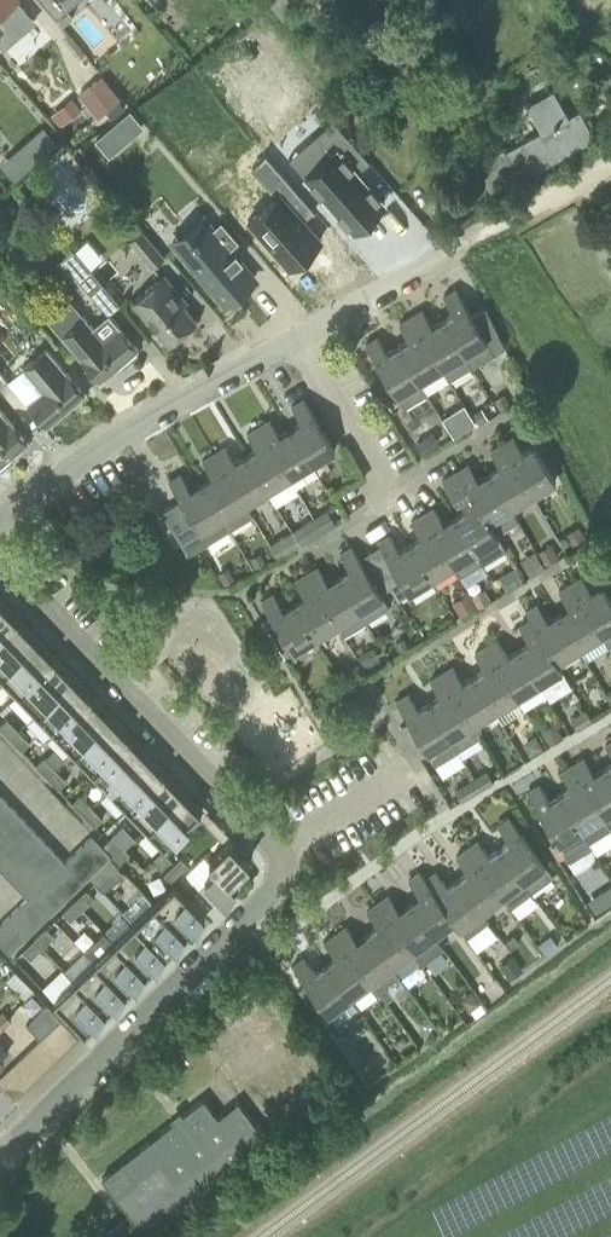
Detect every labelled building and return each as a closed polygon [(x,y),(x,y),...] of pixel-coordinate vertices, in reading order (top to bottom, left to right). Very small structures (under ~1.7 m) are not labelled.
[(20,0),(0,0),(0,44),(4,48),(21,34),(13,25),(29,11),(20,0)] [(284,18),(306,0),(270,0),(284,18)] [(74,16),(68,9),(58,18),(64,25),(74,16)] [(120,96),(100,73),(78,93),(98,116),(120,96)] [(580,110),(569,116),(554,89),(527,104),(542,131),(505,152),(520,178),(595,137),(593,134),(598,131),(591,117),(585,120),(580,110)] [(81,108),(72,97),(51,114),(60,125),(81,108)] [(126,107),(119,99),(106,110),(112,118),(126,107)] [(145,126),(130,109),(95,139),(110,156),(145,126)] [(332,155),(306,177),(354,232),(387,203),(360,172),(371,162),(335,120),(316,136),(332,155)] [(42,126),(3,162),(14,174),(53,138),(42,126)] [(309,201),(265,152),(265,153),(251,164),(276,192),(247,217),(288,264),(320,236),(298,211),(309,201)] [(16,220),(0,201),(0,233),(16,220)] [(179,248),(224,302),(254,276),(229,247),(238,240),(221,219),(212,226),(209,223),(179,248)] [(129,239),(153,266),(165,256),(142,228),(129,239)] [(64,261),(91,291),(90,292),(109,314),(121,304),(102,282),(101,283),(74,253),(64,261)] [(197,319),(175,293),(179,290),(165,274),(133,300),(169,342),(197,319)] [(472,315),(457,288),(445,296),(455,312),(444,319),(472,366),(505,346),(486,306),(472,315)] [(61,335),(100,381),(139,349),(119,324),(104,337),(86,315),(83,317),(72,304),(53,320),(64,333),(61,335)] [(472,366),(444,319),(433,326),(423,309),(411,316),(450,379),(472,366)] [(450,379),(411,316),(400,323),(410,339),(399,346),(428,393),(450,379)] [(405,407),(425,394),(428,393),(399,346),(388,353),(378,336),(366,344),(405,407)] [(43,390),(27,403),(47,427),(86,394),(47,348),(23,367),(43,390)] [(502,408),(511,402),(505,393),(496,398),(502,408)] [(313,462),(335,449),(304,398),(292,405),(302,422),(292,428),(312,463),(313,462)] [(479,424),(489,417),(483,407),(472,414),(479,424)] [(29,442),(0,408),(0,467),(29,442)] [(270,419),(259,426),(297,487),(298,486),(319,473),(313,462),(312,463),(292,428),(280,435),(270,419)] [(258,449),(247,456),(268,490),(276,504),(300,490),(298,486),(297,487),(259,426),(248,432),(258,449)] [(416,442),(423,452),(440,441),(434,431),(416,442)] [(557,480),(536,445),(524,452),(514,436),(503,443),(534,494),(557,480)] [(534,494),(503,443),(491,450),(501,466),(490,473),(511,507),(512,507),(534,494)] [(246,504),(247,503),(268,490),(247,456),(236,462),(226,446),(215,453),(246,504)] [(213,476),(202,483),(230,529),(254,515),(247,503),(246,504),(215,453),(203,460),(213,476)] [(519,519),(512,507),(511,507),(490,473),(479,480),(469,463),(458,470),(489,521),(497,534),(497,533),(519,519)] [(343,468),(343,479),(354,479),(353,467),(343,468)] [(456,516),(484,563),(507,549),(497,533),(497,534),(489,521),(458,470),(443,479),(458,503),(461,501),(467,510),(456,516)] [(189,554),(207,543),(230,529),(202,483),(191,489),(181,473),(169,480),(181,499),(162,511),(189,554)] [(454,565),(455,564),(462,574),(483,562),(484,563),(456,516),(445,523),(435,507),(423,513),(454,565)] [(336,521),(335,520),(327,508),(314,516),(322,529),(336,521)] [(432,578),(454,565),(423,513),(412,520),(422,537),(411,544),(432,578)] [(292,529),(300,543),(322,529),(314,516),(292,529)] [(589,537),(580,523),(566,533),(575,546),(589,537)] [(278,556),(300,543),(292,529),(270,542),(278,556)] [(378,541),(380,545),(370,551),(392,587),(392,586),(399,598),(432,578),(411,544),(400,550),(390,534),(378,541)] [(547,563),(559,555),(552,543),(540,551),(547,563)] [(370,551),(360,557),(352,545),(341,552),(351,569),(340,576),(366,620),(389,606),(381,593),(392,587),(370,551)] [(266,563),(261,552),(251,557),(256,568),(266,563)] [(338,624),(344,635),(366,620),(340,576),(329,582),(318,566),(307,573),(338,624)] [(235,578),(229,567),(218,573),(225,584),(235,578)] [(306,596),(295,603),(316,637),(338,624),(307,573),(296,580),(306,596)] [(610,644),(610,597),(604,585),(592,593),(582,576),(571,583),(609,646),(610,644)] [(580,648),(581,647),(588,659),(609,646),(571,583),(560,590),(570,606),(559,613),(580,648)] [(480,605),(491,598),(484,587),(473,594),(480,605)] [(452,601),(460,615),(477,605),(469,592),(452,601)] [(272,616),(264,620),(285,656),(316,637),(295,603),(284,609),(274,593),(262,600),(272,616)] [(11,604),(4,596),(0,600),(0,637),(17,621),(15,619),(16,618),(6,608),(11,604)] [(526,610),(531,619),(531,618),(557,661),(558,661),(580,648),(559,613),(548,620),(538,603),(526,610)] [(530,642),(519,648),(540,683),(563,669),(558,661),(557,661),(531,618),(531,619),(520,625),(530,642)] [(34,627),(29,632),(20,622),(19,622),(17,621),(0,637),(0,672),(1,673),(41,635),(34,627)] [(48,642),(41,635),(1,673),(19,692),(55,660),(54,659),(55,658),(43,646),(48,642)] [(409,645),(405,638),(395,643),(399,650),(409,645)] [(540,683),(519,648),(508,655),(498,638),(487,645),(518,696),(540,683)] [(518,696),(487,645),(476,652),(486,669),(475,675),(496,710),(518,696)] [(369,672),(381,664),(370,646),(358,654),(369,672)] [(37,711),(78,673),(71,666),(66,670),(56,660),(56,661),(55,660),(19,692),(37,711)] [(496,710),(475,675),(464,682),(454,666),(442,672),(473,723),(474,723),(496,710)] [(347,685),(359,678),(352,667),(340,674),(347,685)] [(441,696),(430,702),(459,750),(482,736),(474,723),(473,723),(442,672),(431,679),(441,696)] [(94,690),(78,673),(37,711),(56,731),(92,698),(91,698),(92,697),(90,695),(94,690)] [(397,700),(428,751),(436,763),(459,750),(430,702),(419,709),(409,693),(397,700)] [(74,750),(114,711),(107,704),(103,708),(93,698),(92,699),(92,698),(56,731),(74,750)] [(572,717),(579,729),(593,720),(586,708),(572,717)] [(117,723),(121,718),(114,711),(74,750),(92,769),(127,736),(125,734),(126,733),(117,723)] [(11,738),(20,729),(8,717),(0,725),(0,726),(11,738)] [(550,744),(564,736),(555,721),(541,729),(550,744)] [(20,729),(11,738),(22,749),(31,741),(20,729)] [(523,742),(531,754),(544,746),(537,734),(523,742)] [(92,769),(111,788),(151,750),(144,742),(139,747),(130,737),(129,737),(127,736),(92,769)] [(153,761),(158,757),(151,750),(111,788),(129,807),(164,774),(162,772),(163,771),(153,761)] [(57,768),(45,756),(36,764),(48,776),(57,768)] [(605,767),(594,773),(584,757),(573,764),(610,826),(610,776),(605,767)] [(610,827),(610,826),(573,764),(562,771),(572,787),(561,794),(589,840),(610,827)] [(59,788),(68,780),(57,768),(48,776),(59,788)] [(475,777),(482,789),(495,781),(488,769),(475,777)] [(188,788),(181,781),(176,785),(166,775),(166,776),(164,774),(129,807),(148,826),(188,788)] [(463,801),(482,789),(475,777),(456,788),(463,801)] [(528,791),(566,854),(589,840),(561,794),(550,800),(540,784),(528,791)] [(194,796),(195,795),(188,788),(148,826),(167,846),(176,837),(177,838),(190,826),(189,825),(200,814),(206,808),(194,796)] [(10,803),(1,794),(0,795),(0,813),(10,803)] [(72,802),(84,814),(92,806),(81,794),(72,802)] [(19,813),(10,803),(0,813),(0,830),(1,831),(19,813)] [(92,806),(84,814),(95,826),(104,818),(92,806)] [(10,841),(29,823),(19,813),(1,831),(10,841)] [(524,880),(525,880),(532,891),(554,875),(510,816),(499,824),(511,840),(500,848),(524,880)] [(10,841),(19,850),(38,832),(29,823),(10,841)] [(0,832),(0,850),(10,841),(1,831),(0,832)] [(19,850),(28,860),(47,842),(38,832),(19,850)] [(93,834),(84,843),(102,863),(112,854),(103,845),(93,834)] [(103,845),(112,854),(122,844),(114,835),(103,845)] [(233,837),(227,843),(209,860),(216,867),(205,878),(207,880),(189,898),(203,912),(221,894),(226,900),(241,876),(237,872),(249,861),(242,854),(247,850),(234,836),(233,837)] [(503,896),(524,880),(500,848),(490,855),(478,840),(468,848),(503,896)] [(0,850),(0,868),(19,850),(10,841),(0,850)] [(28,860),(37,869),(56,851),(47,842),(28,860)] [(102,863),(84,843),(74,852),(93,872),(99,867),(102,863)] [(112,854),(120,862),(131,852),(122,844),(112,854)] [(483,911),(503,896),(468,848),(457,856),(468,871),(458,879),(483,911)] [(173,860),(163,849),(153,859),(163,870),(173,860)] [(0,868),(9,878),(28,860),(19,850),(0,868)] [(65,861),(56,851),(37,869),(46,879),(65,861)] [(93,872),(74,852),(65,861),(84,881),(93,872)] [(107,875),(120,862),(112,854),(102,863),(99,867),(107,875)] [(181,856),(165,873),(173,881),(189,865),(181,856)] [(37,869),(28,860),(9,878),(18,887),(37,869)] [(47,917),(84,881),(65,861),(46,879),(28,897),(47,917)] [(37,869),(18,887),(28,897),(46,879),(37,869)] [(426,878),(420,871),(409,879),(421,894),(411,902),(435,934),(455,919),(456,919),(426,878)] [(483,911),(458,879),(448,886),(436,871),(426,878),(456,919),(455,919),(478,950),(498,934),(488,921),(489,920),(483,911)] [(205,915),(203,912),(189,898),(175,883),(154,903),(185,935),(185,934),(195,925),(197,926),(196,928),(197,929),(205,915)] [(602,893),(610,905),(610,904),(610,887),(602,893)] [(87,888),(75,900),(83,908),(95,897),(87,888)] [(435,934),(411,902),(400,910),(388,894),(378,902),(414,950),(423,962),(444,948),(435,934)] [(47,917),(28,897),(19,906),(38,925),(47,917)] [(71,920),(83,908),(75,900),(63,911),(71,920)] [(393,965),(414,950),(378,902),(367,910),(379,925),(369,933),(393,965),(394,965),(393,965)] [(177,948),(185,935),(154,903),(134,922),(165,954),(166,953),(175,944),(177,945),(176,947),(177,948)] [(38,925),(19,906),(10,914),(29,934),(38,925)] [(29,934),(10,914),(1,923),(20,943),(29,934)] [(165,954),(134,922),(114,941),(145,973),(146,972),(155,963),(157,965),(156,966),(157,967),(165,954)] [(1,923),(0,924),(0,941),(10,952),(20,943),(1,923)] [(393,965),(369,933),(358,941),(347,925),(336,933),(378,990),(378,989),(400,974),(394,965),(393,965)] [(47,927),(35,938),(43,947),(55,935),(47,927)] [(137,986),(145,973),(114,941),(104,931),(84,950),(125,993),(126,992),(135,982),(137,984),(136,986),(137,986)] [(337,956),(327,964),(359,1008),(380,993),(378,989),(378,990),(336,933),(325,941),(337,956)] [(506,940),(511,947),(520,941),(515,934),(506,940)] [(551,934),(539,943),(546,954),(559,945),(551,934)] [(43,947),(35,938),(23,950),(31,958),(43,947)] [(125,993),(84,950),(94,961),(74,980),(105,1012),(106,1011),(115,1002),(117,1003),(116,1005),(117,1006),(125,993)] [(500,965),(510,978),(524,968),(514,954),(500,965)] [(359,1008),(327,964),(316,972),(305,956),(293,964),(307,982),(299,988),(321,1018),(328,1013),(336,1024),(359,1008)] [(54,999),(84,1031),(96,1021),(97,1022),(96,1024),(97,1025),(105,1012),(74,980),(54,999)] [(471,1010),(482,1001),(473,989),(461,998),(471,1010)] [(48,1004),(26,1024),(40,1038),(50,1028),(61,1018),(48,1004)] [(0,1013),(0,1025),(4,1028),(12,1019),(10,1017),(3,1010),(0,1013)] [(61,1018),(50,1028),(69,1047),(80,1037),(61,1018)] [(50,1028),(40,1038),(58,1057),(69,1047),(50,1028)] [(40,1038),(29,1048),(48,1068),(58,1057),(40,1038)] [(29,1048),(18,1059),(37,1078),(48,1068),(29,1048)] [(18,1059),(8,1069),(26,1088),(37,1078),(18,1059)] [(8,1069),(0,1076),(0,1082),(15,1098),(26,1088),(8,1069)] [(147,1235),(268,1140),(238,1101),(218,1117),(203,1098),(102,1177),(147,1235)] [(118,1219),(131,1236),(142,1236),(144,1236),(127,1213),(118,1219)]
